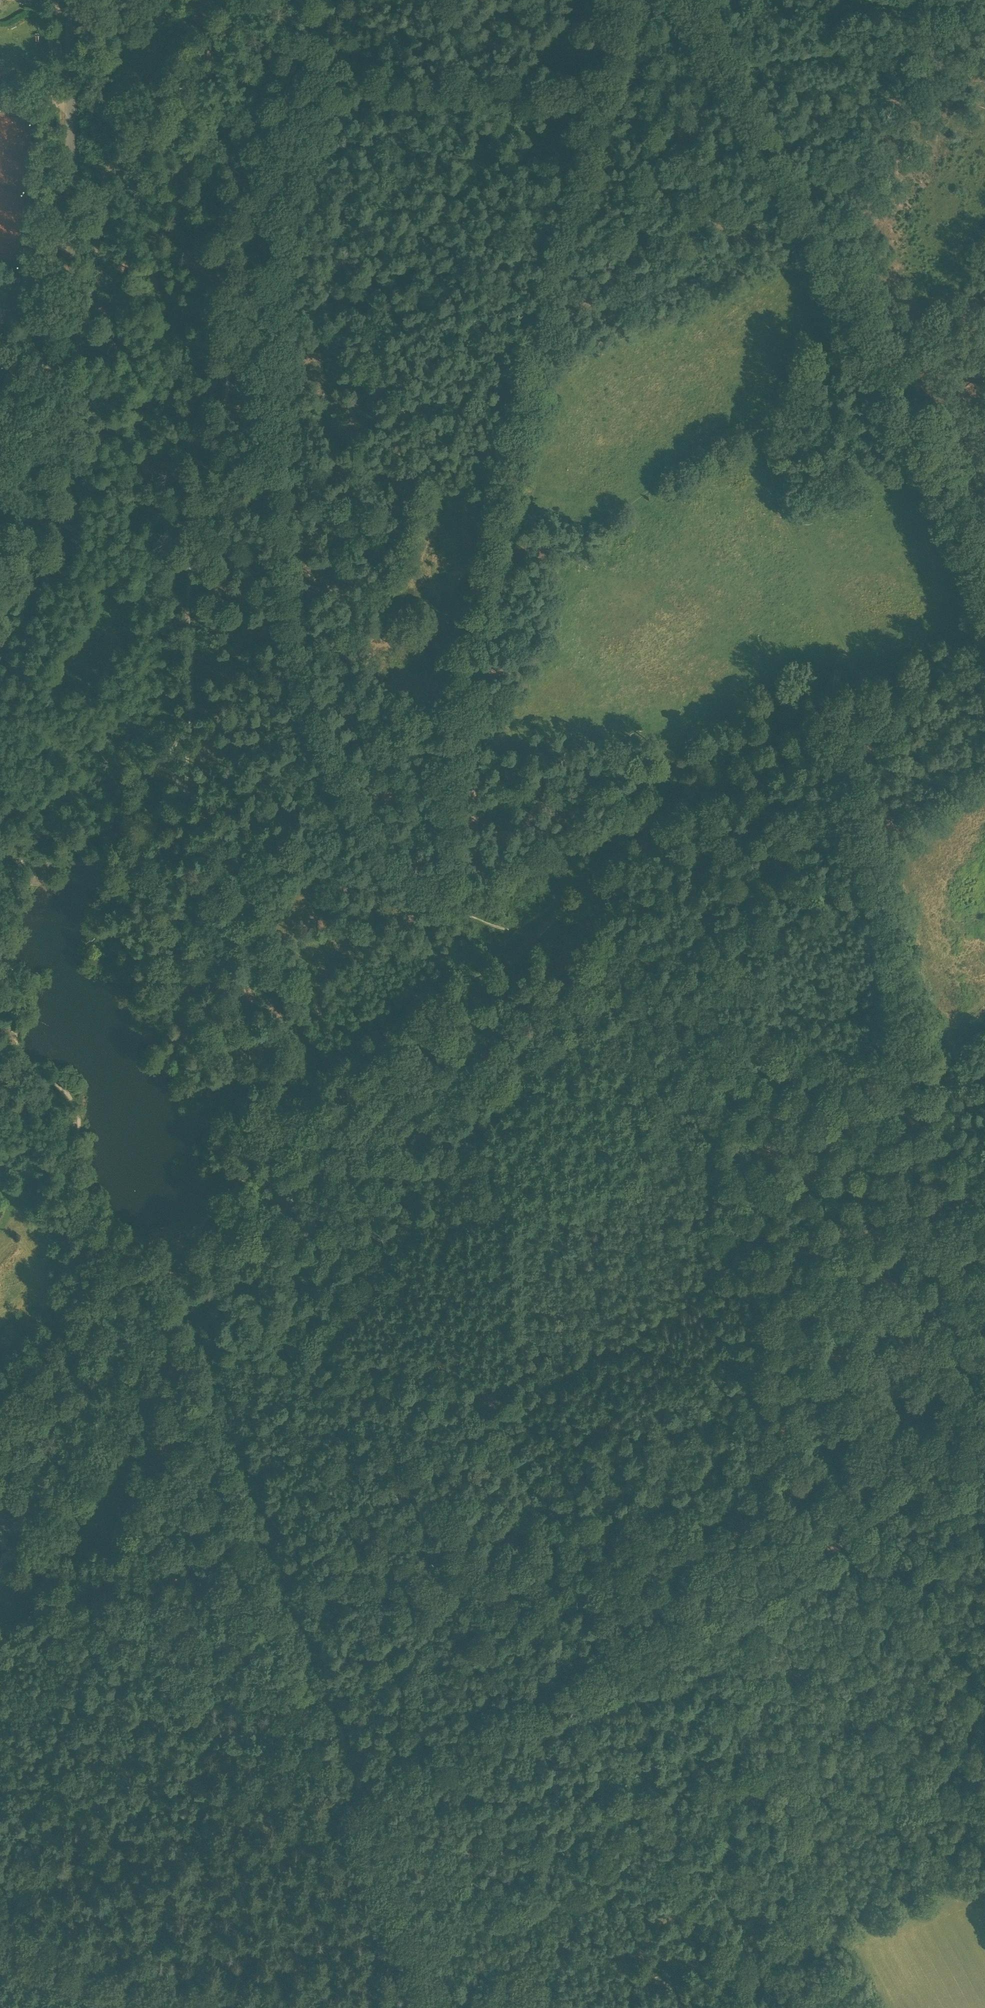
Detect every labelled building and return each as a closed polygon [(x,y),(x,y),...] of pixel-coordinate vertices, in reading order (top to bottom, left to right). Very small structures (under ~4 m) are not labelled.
[(1,1523),(10,1512),(0,1502),(0,1522),(1,1523)]
